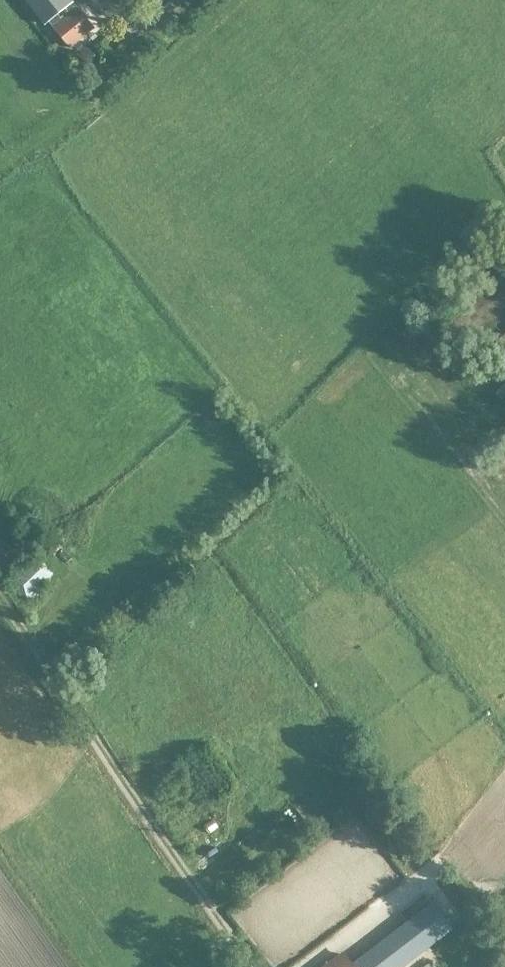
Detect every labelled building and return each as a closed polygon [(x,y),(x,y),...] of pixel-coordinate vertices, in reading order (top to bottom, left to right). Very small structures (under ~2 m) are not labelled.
[(72,0),(25,0),(43,24),(47,20),(70,47),(93,28),(71,1),(73,0),(72,0)] [(11,548),(3,538),(0,541),(0,558),(11,548)] [(2,577),(19,603),(48,583),(32,558),(2,577)] [(452,927),(432,901),(352,961),(357,966),(399,966),(452,927)] [(352,961),(345,952),(326,966),(357,966),(352,961)]
